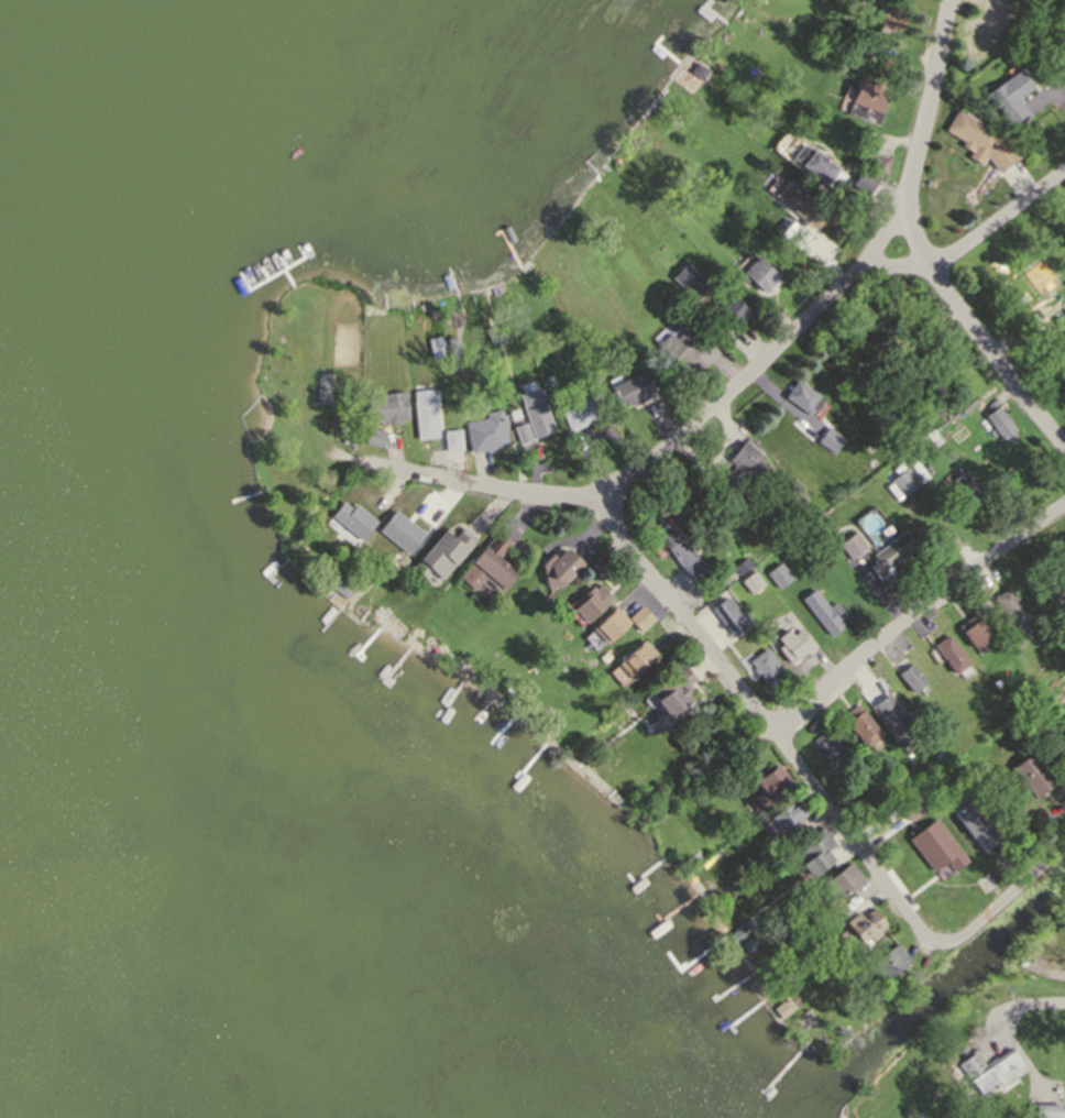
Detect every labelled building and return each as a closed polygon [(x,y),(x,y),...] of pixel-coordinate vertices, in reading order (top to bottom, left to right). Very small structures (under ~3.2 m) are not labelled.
[(903,34),(878,28),(883,7),(909,12),(903,34)] [(999,13),(1014,23),(998,42),(986,58),(959,46),(963,36),(957,33),(962,20),(987,30),(999,13)] [(695,63),(705,69),(699,80),(688,74),(695,63)] [(985,94),(998,84),(999,85),(1018,72),(1029,87),(1013,98),(1025,117),(1010,128),(993,107),(992,107),(990,103),(991,102),(985,94)] [(845,113),(857,80),(887,91),(875,124),(845,113)] [(998,134),(988,154),(975,147),(974,150),(960,143),(962,140),(943,131),(953,110),(998,134)] [(830,191),(790,156),(803,141),(844,175),(830,191)] [(882,176),(864,171),(864,168),(856,166),(860,151),(887,157),(882,176)] [(847,183),(856,168),(872,179),(864,193),(847,183)] [(772,195),(787,177),(827,213),(813,231),(808,226),(805,228),(798,220),(800,218),(772,195)] [(810,236),(790,222),(780,236),(800,250),(810,236)] [(777,276),(761,293),(747,280),(745,283),(737,275),(739,273),(734,267),(748,252),(754,257),(756,256),(777,276)] [(1035,292),(1021,272),(1039,257),(1054,278),(1051,280),(1055,285),(1045,293),(1041,288),(1035,292)] [(706,284),(692,298),(671,276),(685,262),(706,284)] [(744,310),(725,327),(711,313),(729,295),(744,310)] [(1063,309),(1064,312),(1064,329),(1061,332),(1051,319),(1063,309)] [(888,310),(907,333),(890,347),(871,322),(888,310)] [(496,337),(488,339),(484,327),(493,325),(496,337)] [(690,379),(658,343),(670,332),(676,338),(688,326),(704,343),(693,353),(704,365),(690,379)] [(459,351),(448,353),(444,337),(455,335),(459,351)] [(443,355),(430,358),(426,338),(439,336),(443,355)] [(611,386),(644,371),(655,395),(633,405),(632,403),(621,407),(611,386)] [(555,384),(545,387),(541,376),(551,373),(555,384)] [(780,394),(792,379),(821,398),(810,415),(780,394)] [(553,430),(534,437),(518,395),(537,387),(553,430)] [(411,390),(432,388),(437,437),(416,438),(411,390)] [(595,390),(605,415),(569,430),(558,405),(595,390)] [(405,391),(407,417),(399,418),(399,421),(389,423),(388,419),(370,421),(367,397),(378,396),(378,393),(405,391)] [(995,404),(1012,429),(999,438),(981,414),(995,404)] [(508,445),(470,452),(464,421),(486,417),(485,412),(502,409),(508,445)] [(525,421),(530,439),(518,442),(513,426),(525,421)] [(953,442),(947,434),(959,424),(966,432),(953,442)] [(382,446),(364,443),(367,426),(384,429),(382,446)] [(815,441),(826,427),(842,438),(831,452),(815,441)] [(460,428),(461,448),(444,450),(443,430),(460,428)] [(742,441),(762,456),(753,470),(751,469),(747,475),(740,470),(736,475),(742,479),(734,491),(717,479),(729,462),(727,461),(742,441)] [(949,459),(944,451),(949,447),(955,454),(949,459)] [(900,495),(889,479),(904,468),(915,484),(900,495)] [(966,513),(953,493),(956,491),(949,480),(963,471),(979,498),(975,501),(977,505),(966,513)] [(329,515),(341,500),(351,508),(354,504),(374,519),(359,539),(329,515)] [(407,553),(377,529),(394,508),(417,527),(413,531),(419,537),(407,553)] [(703,567),(688,579),(666,550),(658,557),(648,544),(658,536),(654,531),(668,520),(703,567)] [(446,528),(454,536),(461,528),(473,538),(439,577),(419,559),(446,528)] [(871,553),(902,529),(915,546),(885,570),(887,573),(877,581),(866,567),(875,559),(871,553)] [(847,558),(837,542),(853,531),(864,547),(847,558)] [(516,572),(499,592),(466,565),(484,545),(516,572)] [(558,588),(544,584),(540,565),(550,553),(555,558),(566,547),(581,562),(558,588)] [(601,552),(612,565),(597,578),(586,566),(601,552)] [(731,567),(745,557),(750,565),(736,574),(731,567)] [(764,572),(778,562),(789,578),(776,588),(764,572)] [(332,578),(323,588),(315,580),(322,570),(332,578)] [(738,580),(751,570),(761,584),(748,594),(738,580)] [(342,574),(355,585),(344,599),(331,588),(342,574)] [(611,599),(585,623),(570,607),(582,596),(580,594),(590,584),(593,589),(597,584),(611,599)] [(827,635),(799,598),(811,589),(825,606),(833,601),(844,616),(837,622),(839,625),(827,635)] [(993,598),(1006,589),(1028,616),(1015,625),(993,598)] [(724,594),(745,624),(729,636),(707,605),(724,594)] [(627,617),(639,605),(652,618),(639,631),(627,617)] [(627,622),(601,645),(586,629),(613,606),(627,622)] [(960,632),(977,618),(990,637),(974,649),(960,632)] [(787,664),(775,647),(779,644),(775,636),(786,628),(790,635),(798,628),(810,646),(787,664)] [(933,645),(947,635),(968,665),(954,675),(933,645)] [(654,656),(621,686),(606,669),(639,639),(654,656)] [(782,673),(765,687),(746,660),(764,647),(782,673)] [(607,648),(613,656),(604,664),(597,656),(607,648)] [(897,673),(910,664),(925,683),(911,693),(897,673)] [(650,691),(682,665),(693,678),(684,686),(689,691),(684,694),(689,700),(670,715),(650,691)] [(872,702),(885,693),(915,734),(899,745),(877,716),(880,713),(872,702)] [(880,734),(864,747),(839,715),(855,702),(880,734)] [(621,710),(626,717),(618,724),(613,716),(621,710)] [(847,758),(831,769),(810,738),(825,728),(827,732),(830,731),(847,758)] [(935,734),(943,728),(948,737),(941,742),(935,734)] [(1064,739),(1064,741),(1064,760),(1062,756),(1055,746),(1064,739)] [(1035,798),(1011,767),(1032,752),(1055,782),(1035,798)] [(755,769),(745,776),(737,764),(746,757),(755,769)] [(754,780),(778,764),(793,786),(760,809),(751,797),(760,790),(754,780)] [(905,788),(899,778),(907,774),(913,782),(905,788)] [(794,797),(805,814),(779,832),(767,814),(794,797)] [(954,813),(969,802),(996,838),(984,847),(975,835),(971,838),(954,813)] [(833,842),(804,862),(793,846),(814,832),(810,824),(816,820),(833,842)] [(908,840),(919,830),(926,838),(940,826),(955,845),(953,847),(960,857),(952,865),(944,856),(931,867),(908,840)] [(820,885),(849,862),(864,880),(833,903),(820,885)] [(861,944),(846,921),(867,908),(868,909),(874,906),(887,924),(878,930),(881,934),(871,941),(869,939),(861,944)] [(756,942),(740,952),(735,943),(749,933),(756,942)] [(911,961),(878,984),(865,964),(898,942),(911,961)] [(791,1007),(779,1017),(771,1007),(783,997),(791,1007)] [(809,1028),(799,1013),(810,1006),(820,1020),(809,1028)] [(973,1052),(982,1065),(1010,1046),(1021,1062),(1009,1070),(1013,1074),(998,1085),(993,1079),(978,1090),(958,1062),(973,1052)] [(1061,1105),(1061,1117),(1033,1117),(1034,1104),(1061,1105)]
